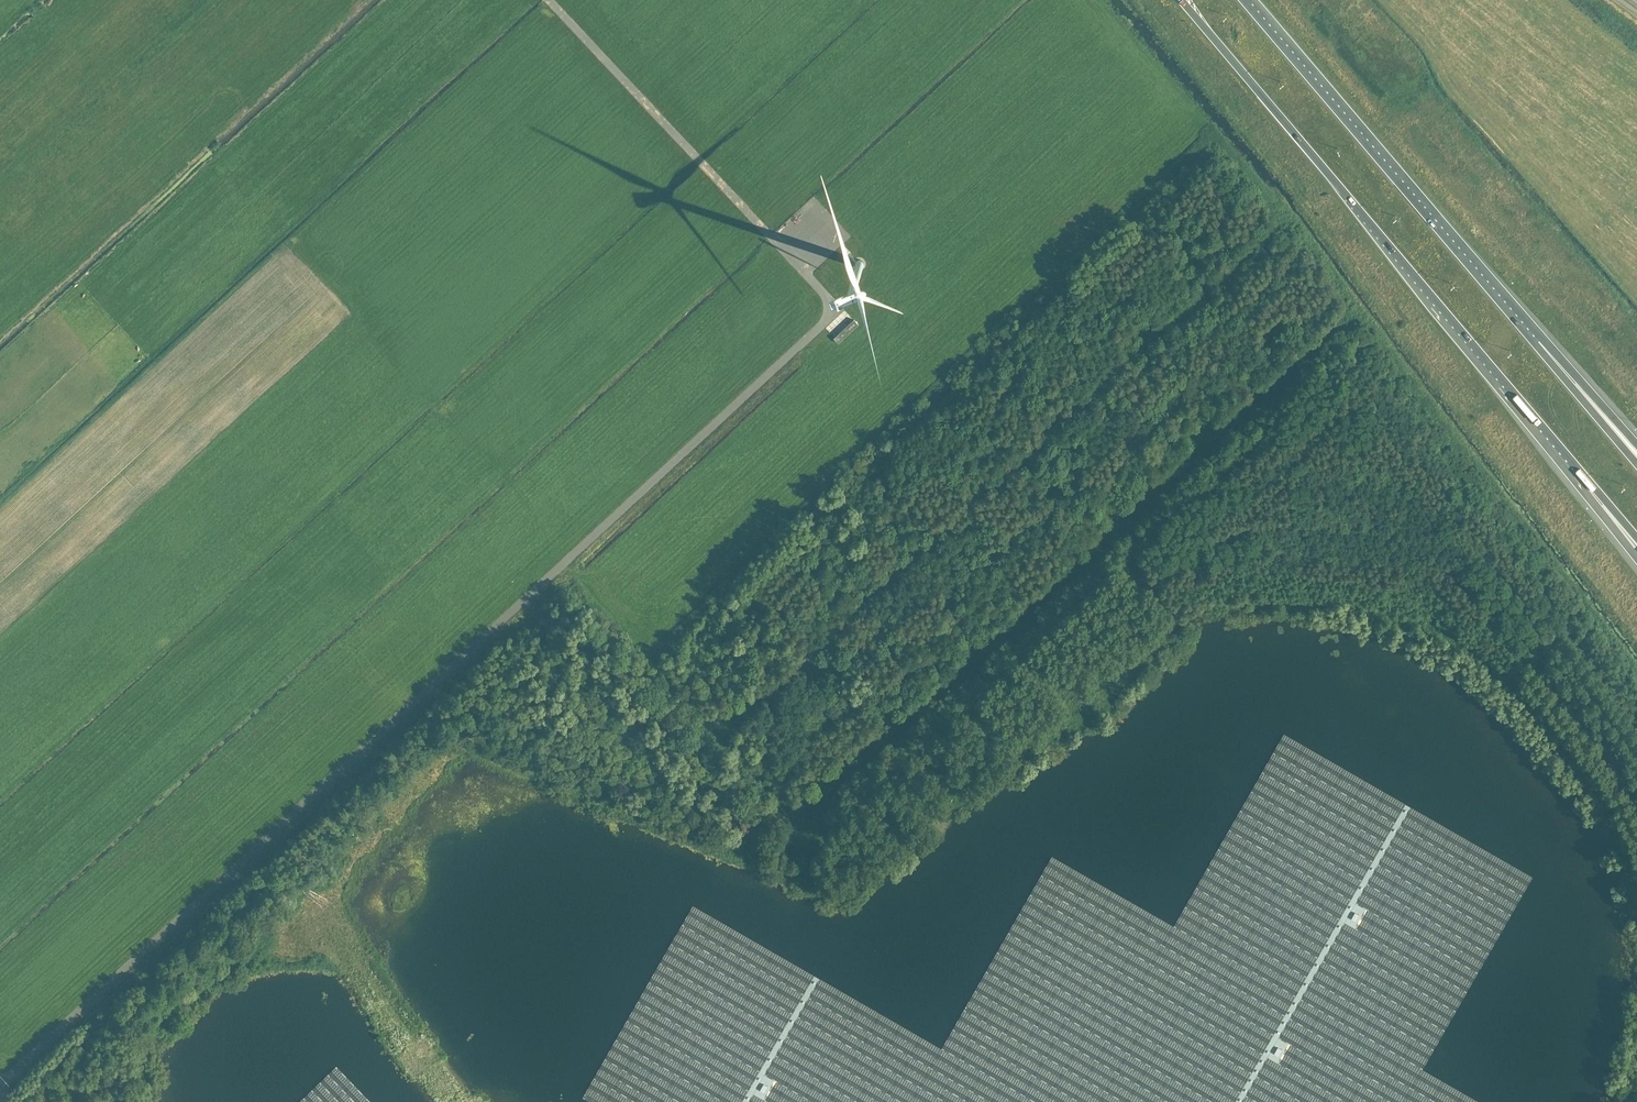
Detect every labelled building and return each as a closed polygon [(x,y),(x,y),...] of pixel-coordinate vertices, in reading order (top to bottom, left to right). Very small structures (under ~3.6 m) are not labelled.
[(858,260),(856,261),(855,262),(855,264),(856,266),(857,267),(858,268),(860,268),(862,267),(863,266),(864,265),(864,263),(863,262),(862,260),(861,259),(859,259),(858,260)] [(854,321),(834,340),(839,345),(859,326),(854,321)]
